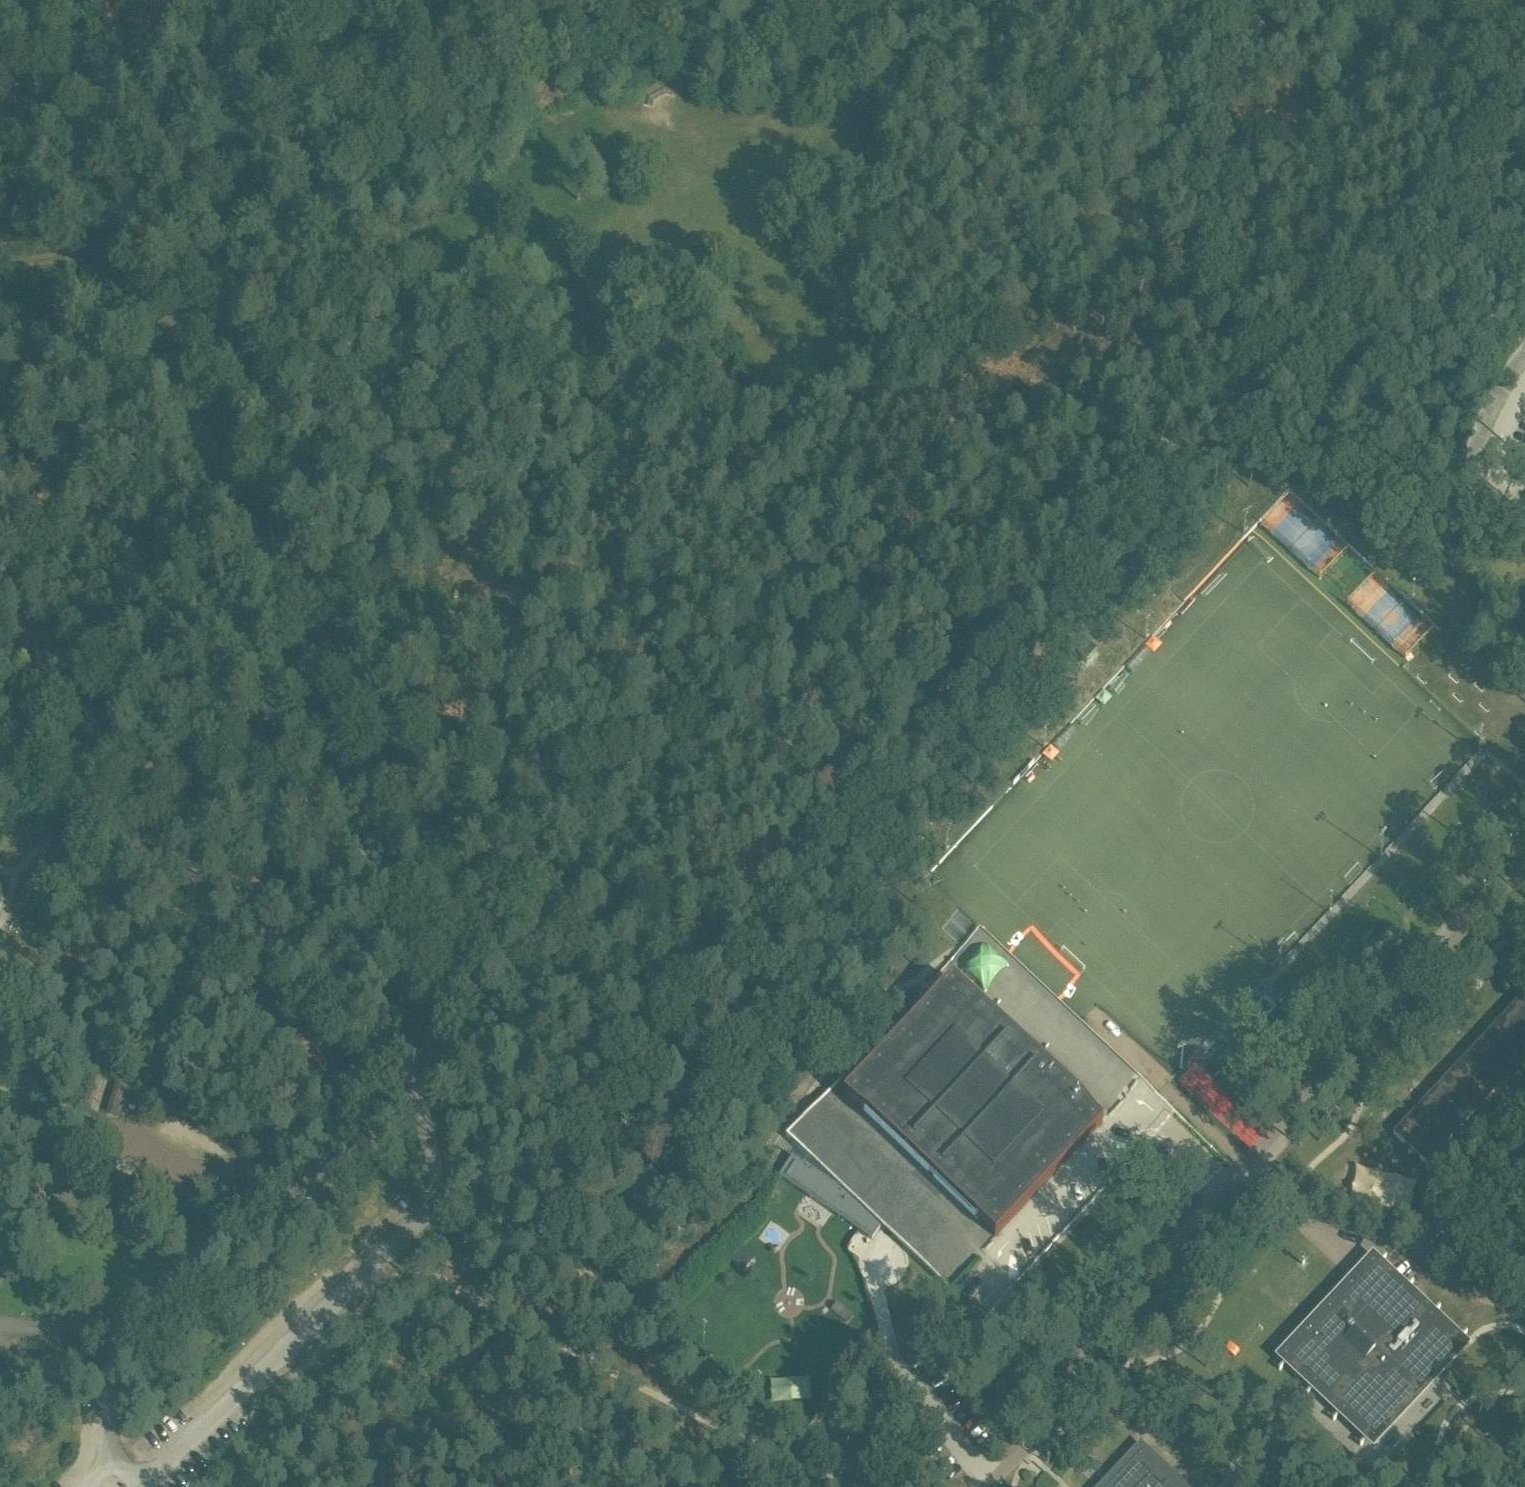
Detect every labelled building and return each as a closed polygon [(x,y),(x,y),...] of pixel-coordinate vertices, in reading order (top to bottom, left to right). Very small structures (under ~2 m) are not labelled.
[(1136,1087),(975,935),(929,984),(939,993),(854,1083),(845,1074),(786,1137),(808,1157),(803,1163),(793,1156),(779,1177),(872,1240),(881,1225),(947,1287),(1006,1225),(1136,1087)] [(1521,1011),(1515,1005),(1438,1087),(1445,1093),(1400,1140),(1425,1163),(1524,1056),(1524,1007),(1521,1011)] [(117,1085),(108,1117),(120,1120),(130,1088),(117,1085)] [(84,1092),(79,1107),(91,1110),(96,1095),(84,1092)] [(104,1129),(99,1146),(111,1150),(116,1133),(104,1129)] [(741,1249),(732,1259),(744,1271),(754,1261),(741,1249)] [(1461,1346),(1385,1274),(1363,1297),(1351,1286),(1285,1357),(1373,1440),(1461,1346)] [(914,1369),(941,1355),(935,1343),(908,1356),(914,1369)] [(1140,1451),(1107,1486),(1178,1486),(1140,1451)]
